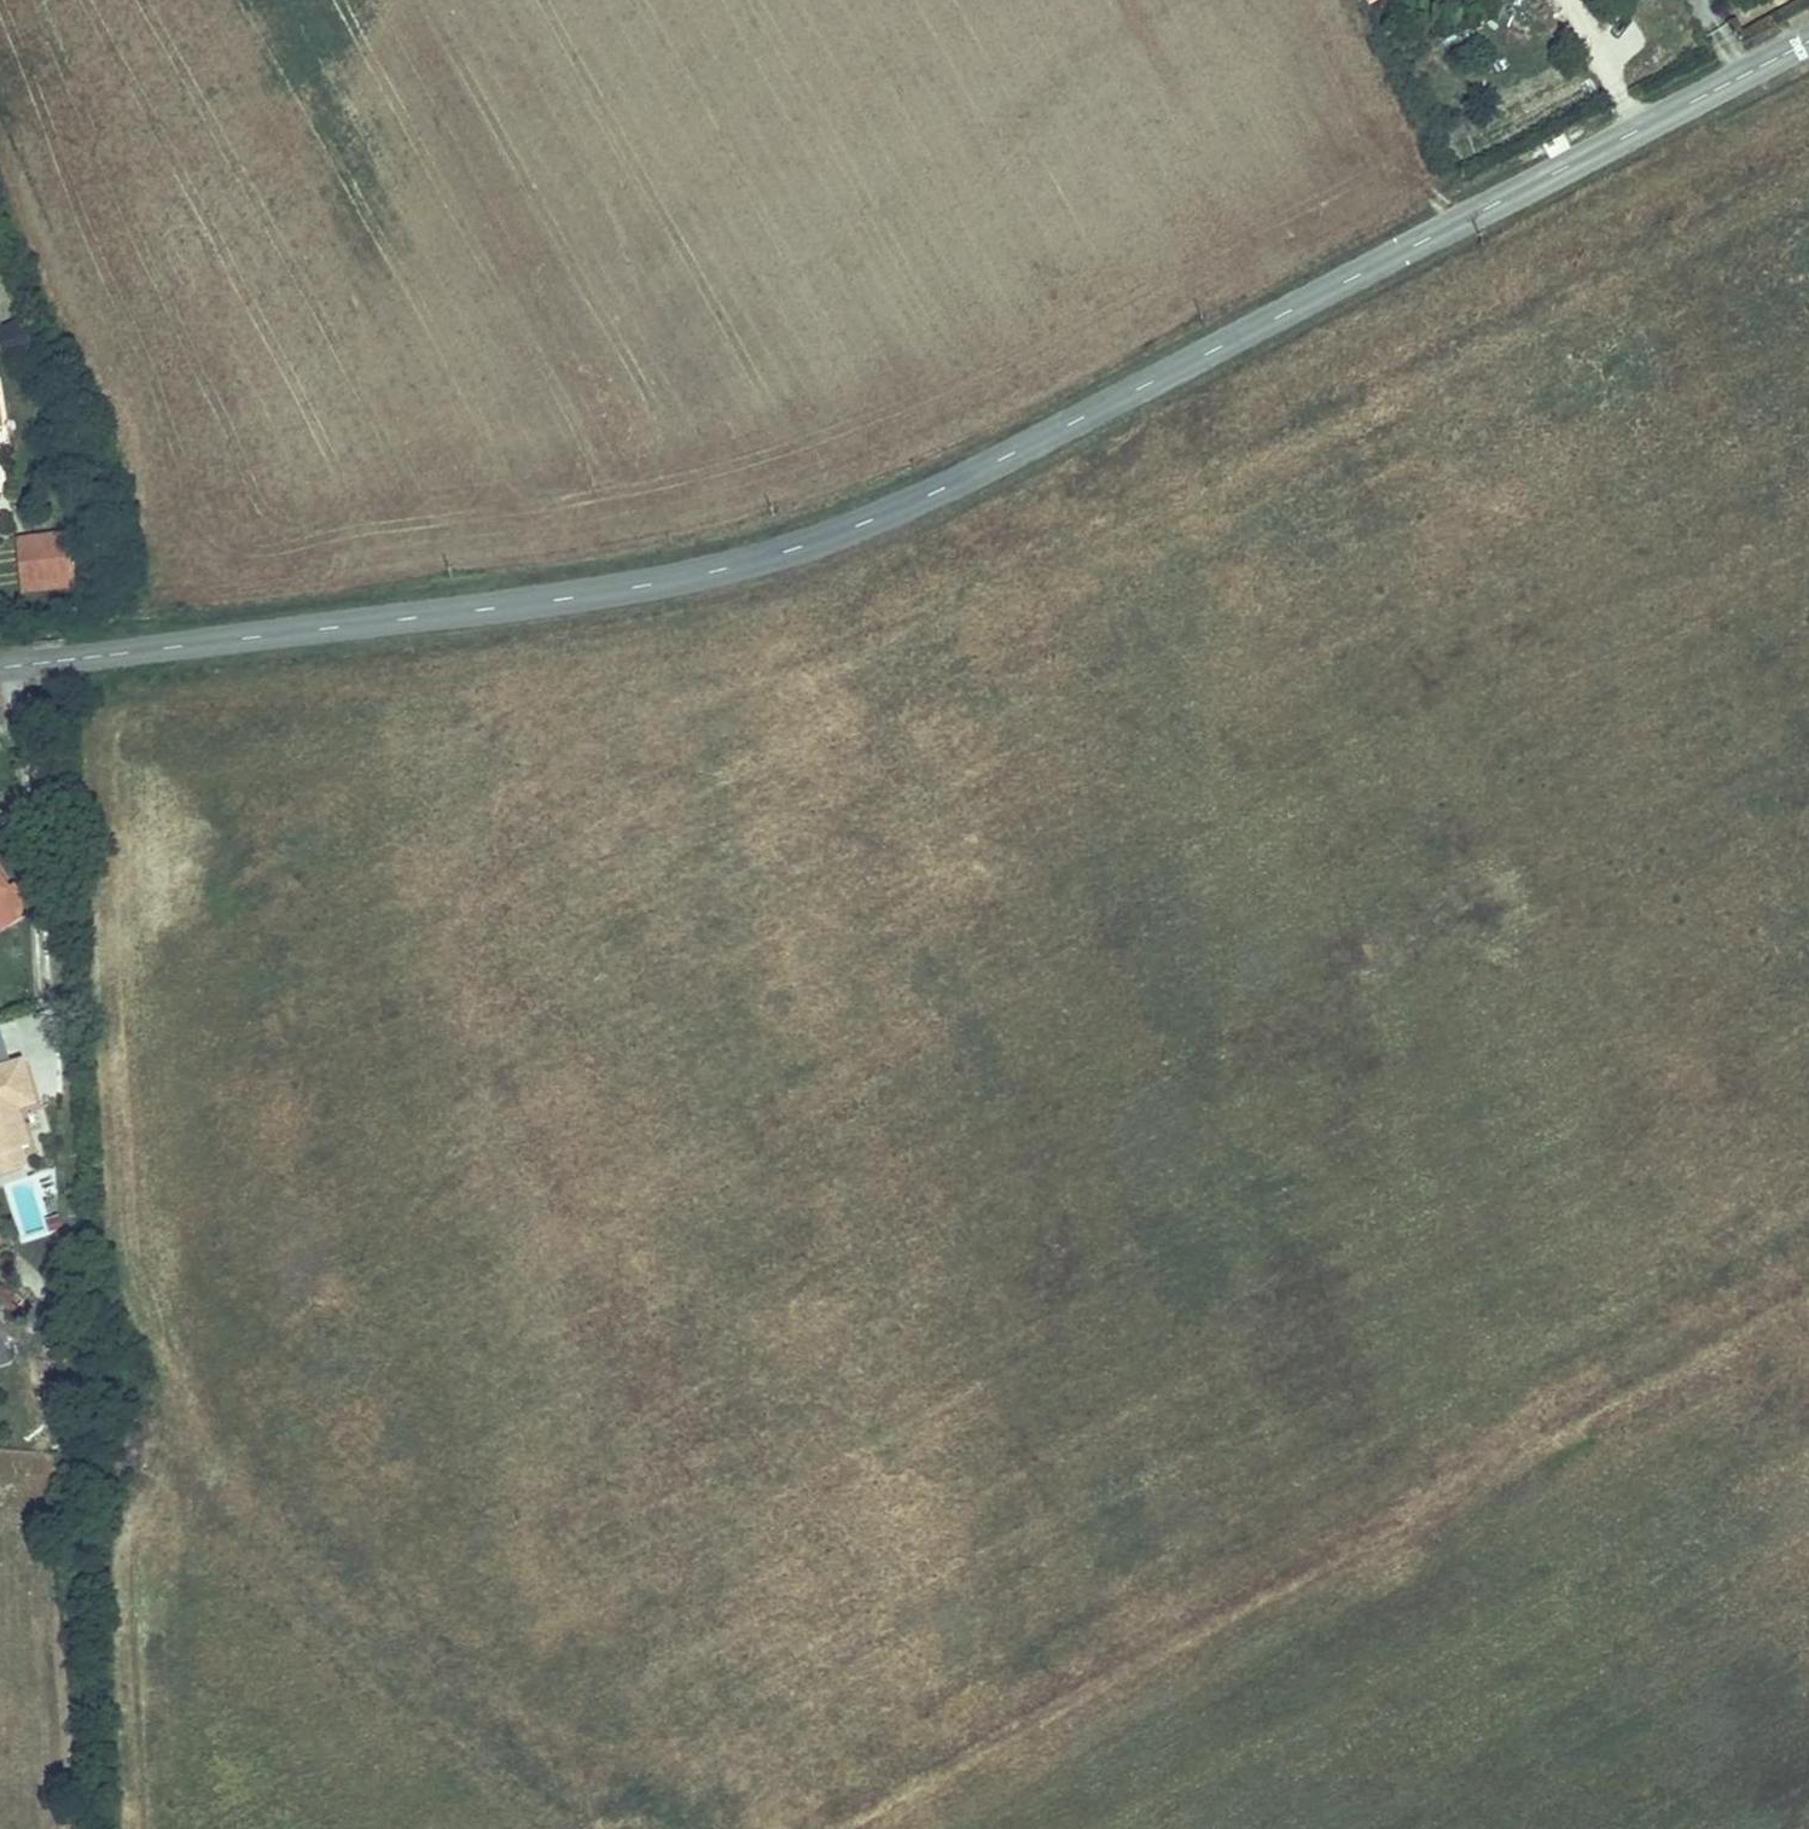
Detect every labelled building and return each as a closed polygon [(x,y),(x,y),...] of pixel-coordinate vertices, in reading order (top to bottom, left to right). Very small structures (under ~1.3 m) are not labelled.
[(5,361),(32,352),(21,319),(0,326),(0,348),(5,361)] [(69,540),(28,545),(33,589),(74,584),(69,540)] [(1,1108),(7,1106),(24,1101),(10,1059),(0,1062),(0,1150),(10,1146),(19,1144),(9,1113),(3,1115),(1,1108)] [(9,1113),(7,1106),(1,1108),(3,1115),(9,1113)] [(16,1165),(10,1146),(0,1150),(0,1170),(16,1165)] [(7,1183),(15,1240),(57,1234),(51,1194),(55,1193),(52,1176),(7,1183)]
